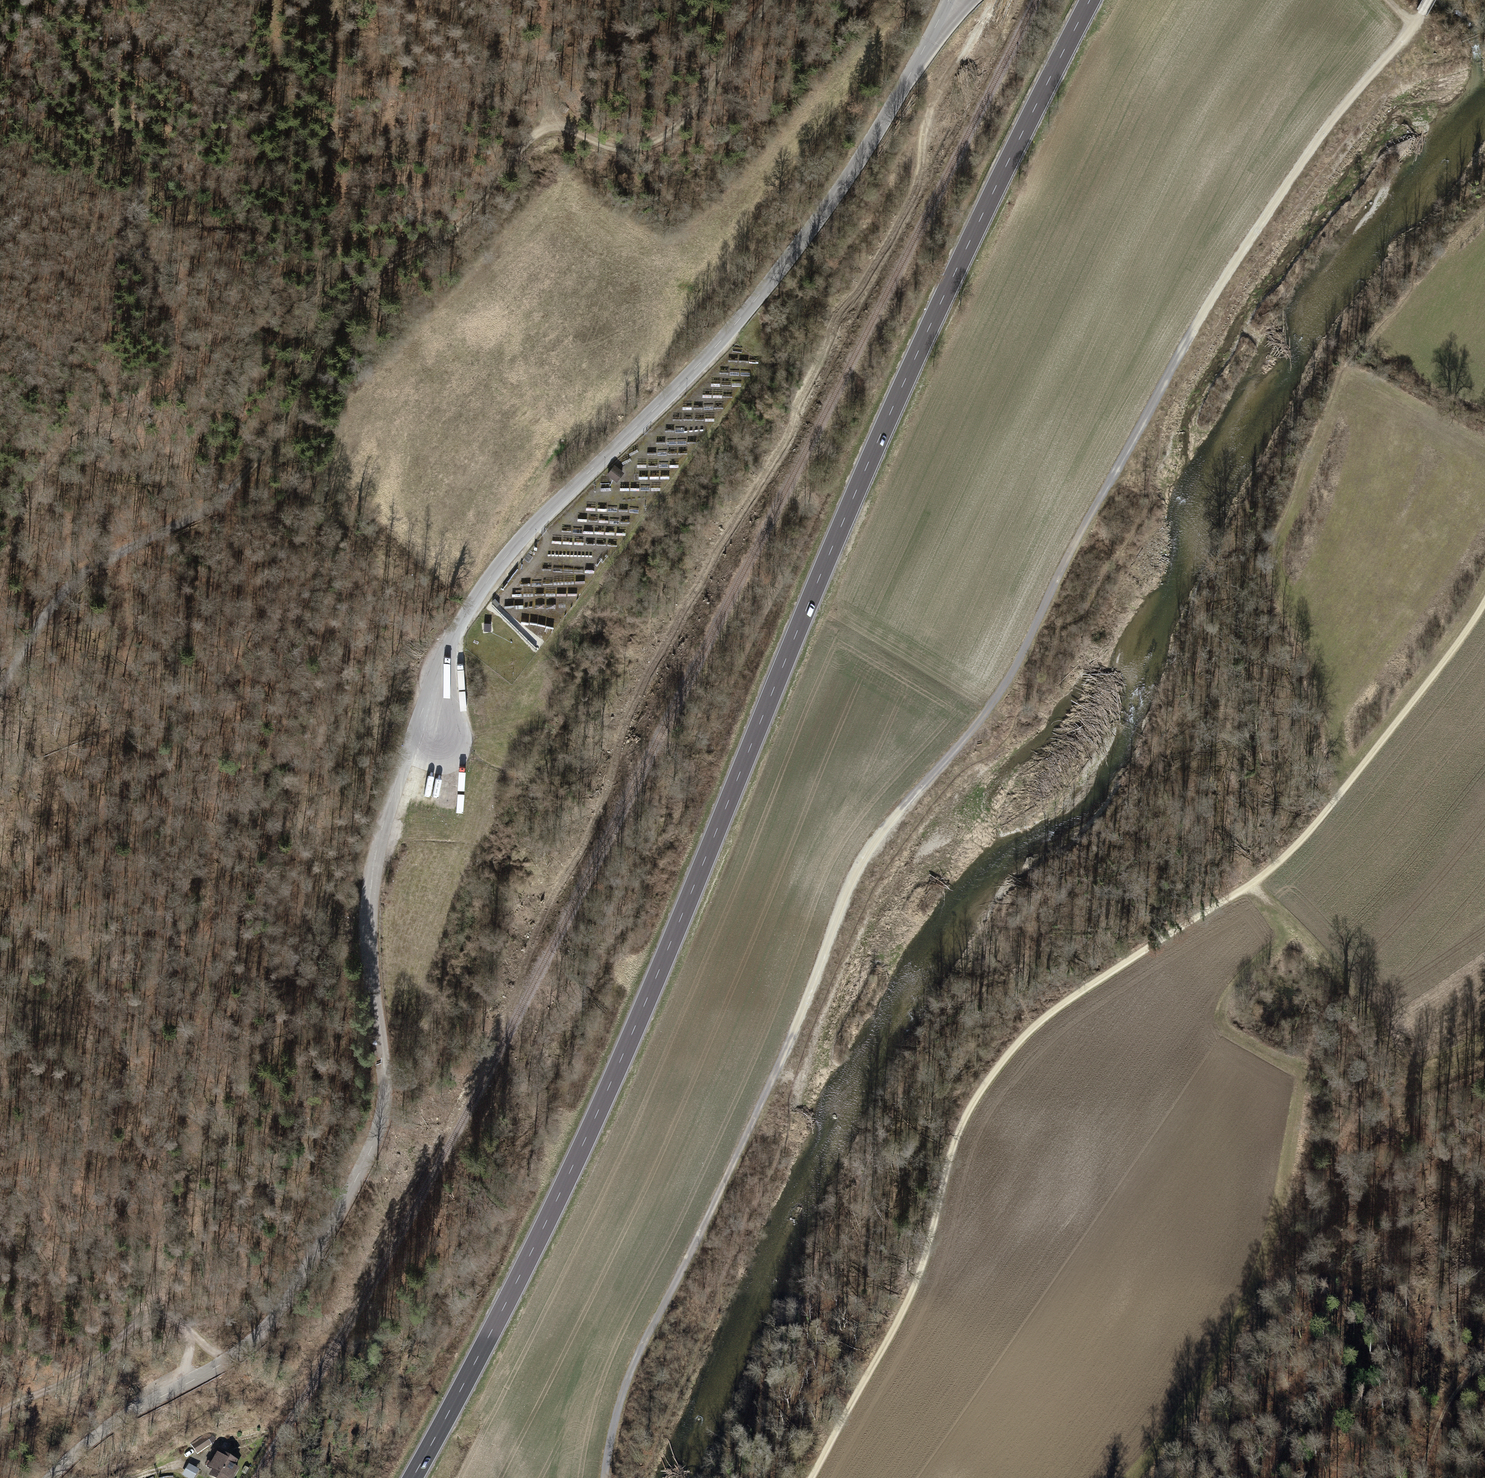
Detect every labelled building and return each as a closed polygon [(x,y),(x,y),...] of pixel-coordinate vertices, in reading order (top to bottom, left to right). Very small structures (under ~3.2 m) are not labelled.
[(210,1434),(193,1444),(198,1453),(215,1442),(210,1434)] [(219,1454),(209,1474),(217,1477),(231,1477),(239,1464),(219,1454)] [(188,1464),(184,1474),(192,1477),(198,1477),(201,1471),(188,1464)]
